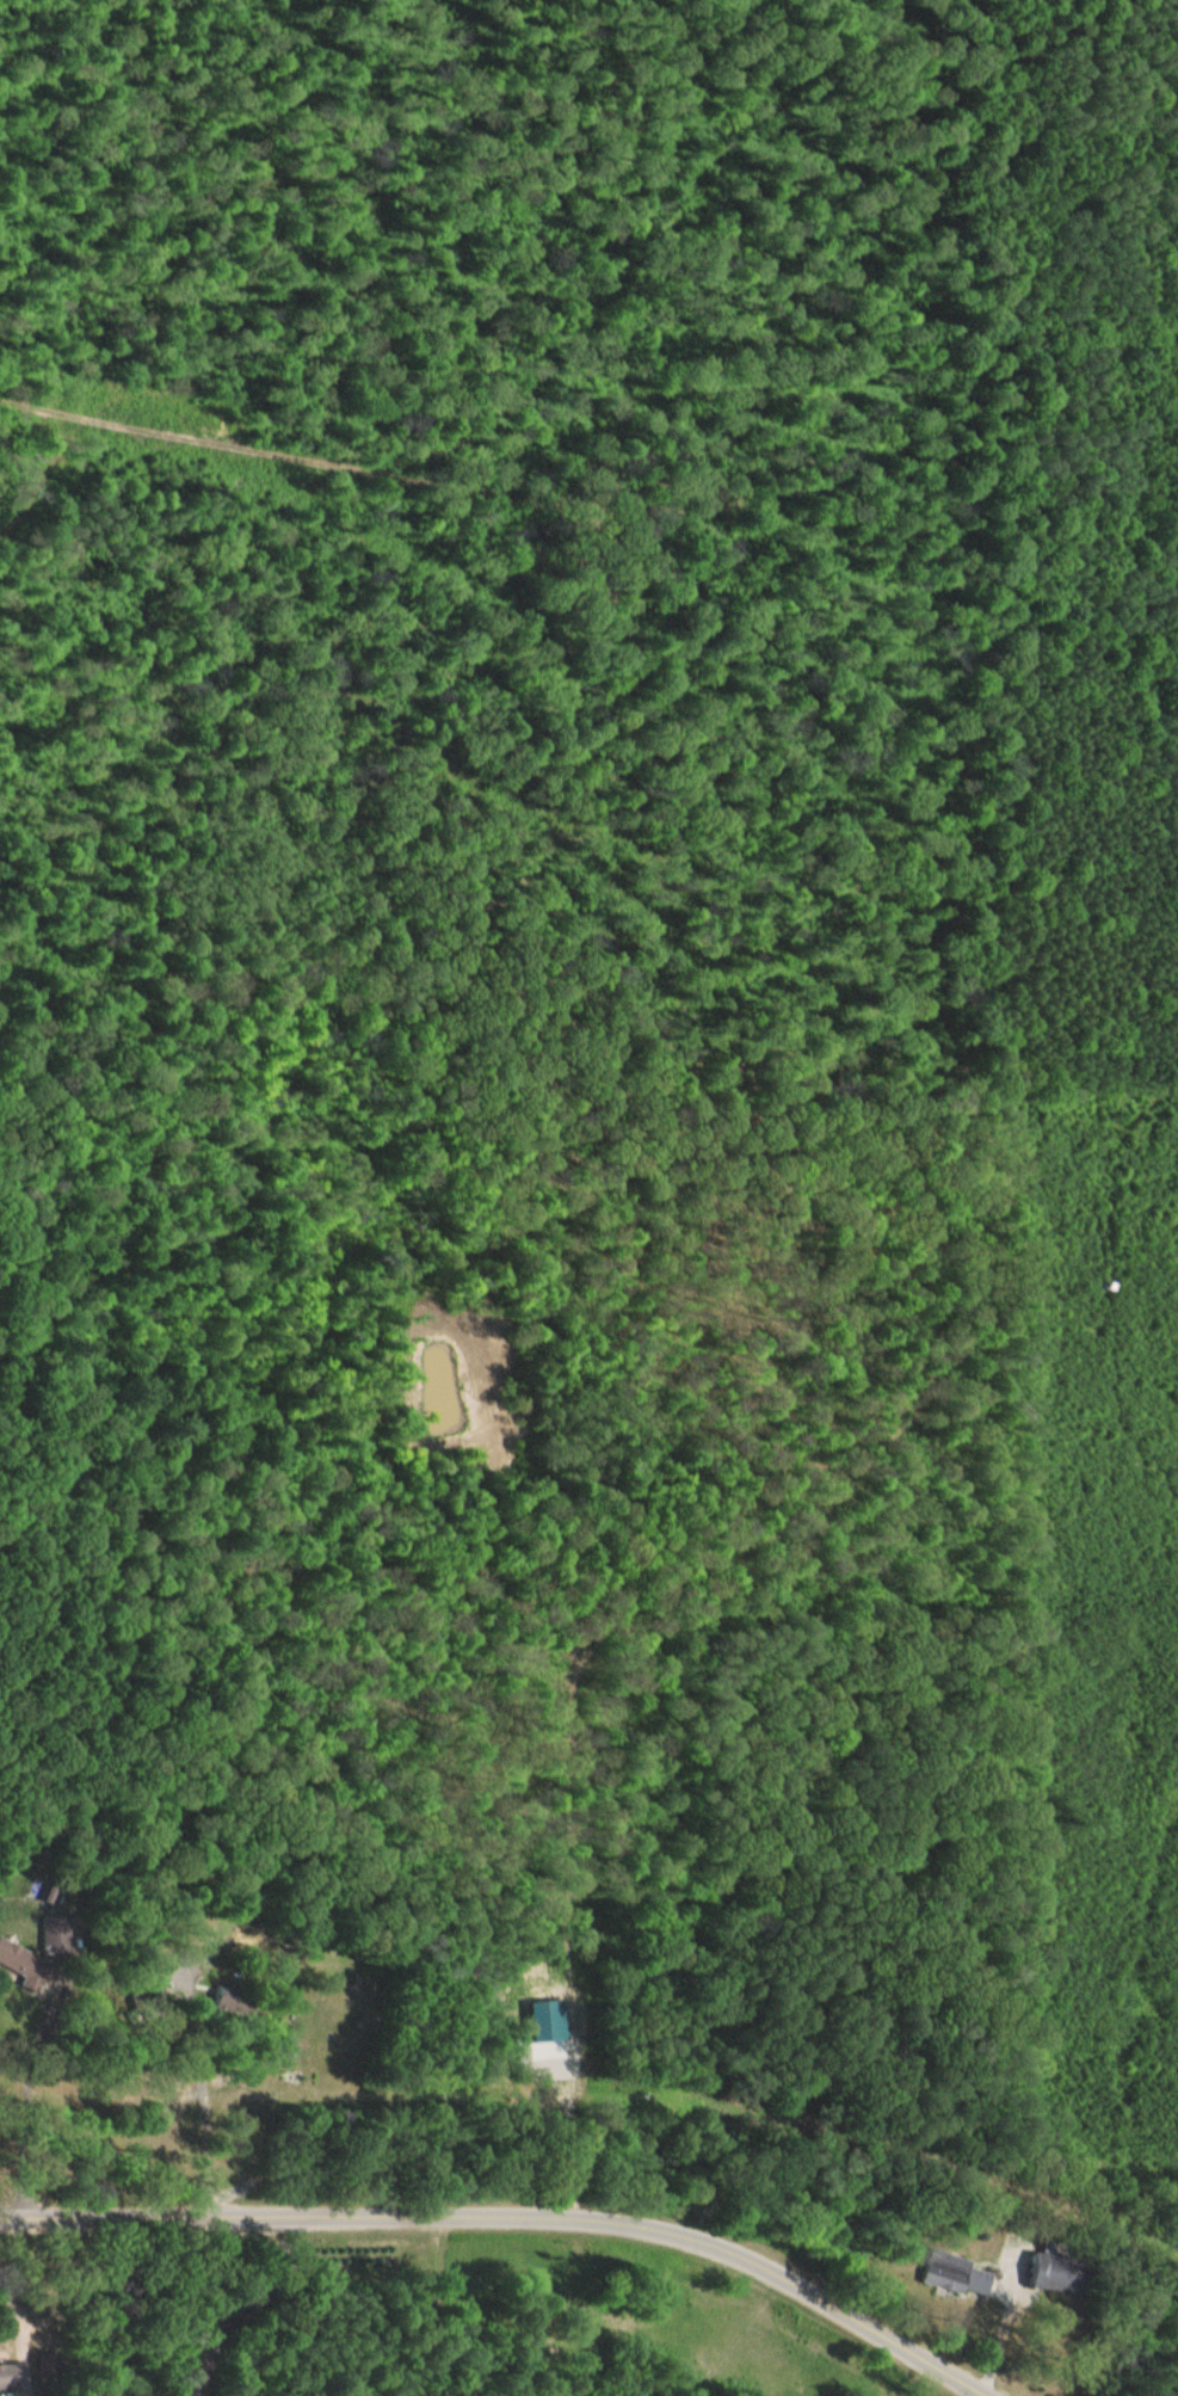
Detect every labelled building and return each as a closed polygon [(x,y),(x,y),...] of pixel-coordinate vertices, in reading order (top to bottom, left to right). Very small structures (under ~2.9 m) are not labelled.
[(19,1974),(28,1953),(0,1941),(0,1966),(19,1974)] [(927,2251),(918,2281),(982,2300),(991,2270),(927,2251)] [(11,2388),(9,2364),(0,2364),(0,2389),(11,2388)]
